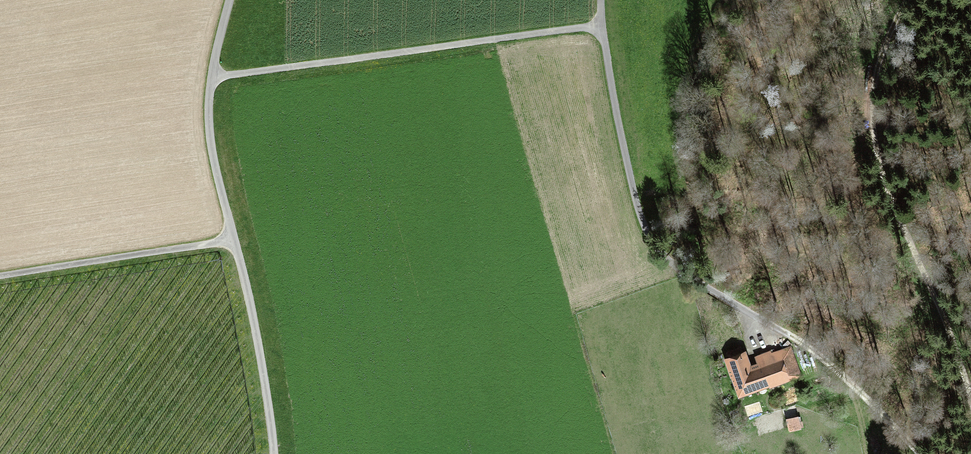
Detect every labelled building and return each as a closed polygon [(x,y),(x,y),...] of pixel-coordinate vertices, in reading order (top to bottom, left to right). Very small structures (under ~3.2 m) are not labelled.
[(802,377),(792,345),(772,352),(771,349),(755,355),(757,362),(751,364),(746,350),(742,351),(741,346),(729,350),(731,355),(724,357),(738,397),(769,387),(770,388),(802,377)] [(789,431),(802,429),(799,415),(787,418),(789,431)]
